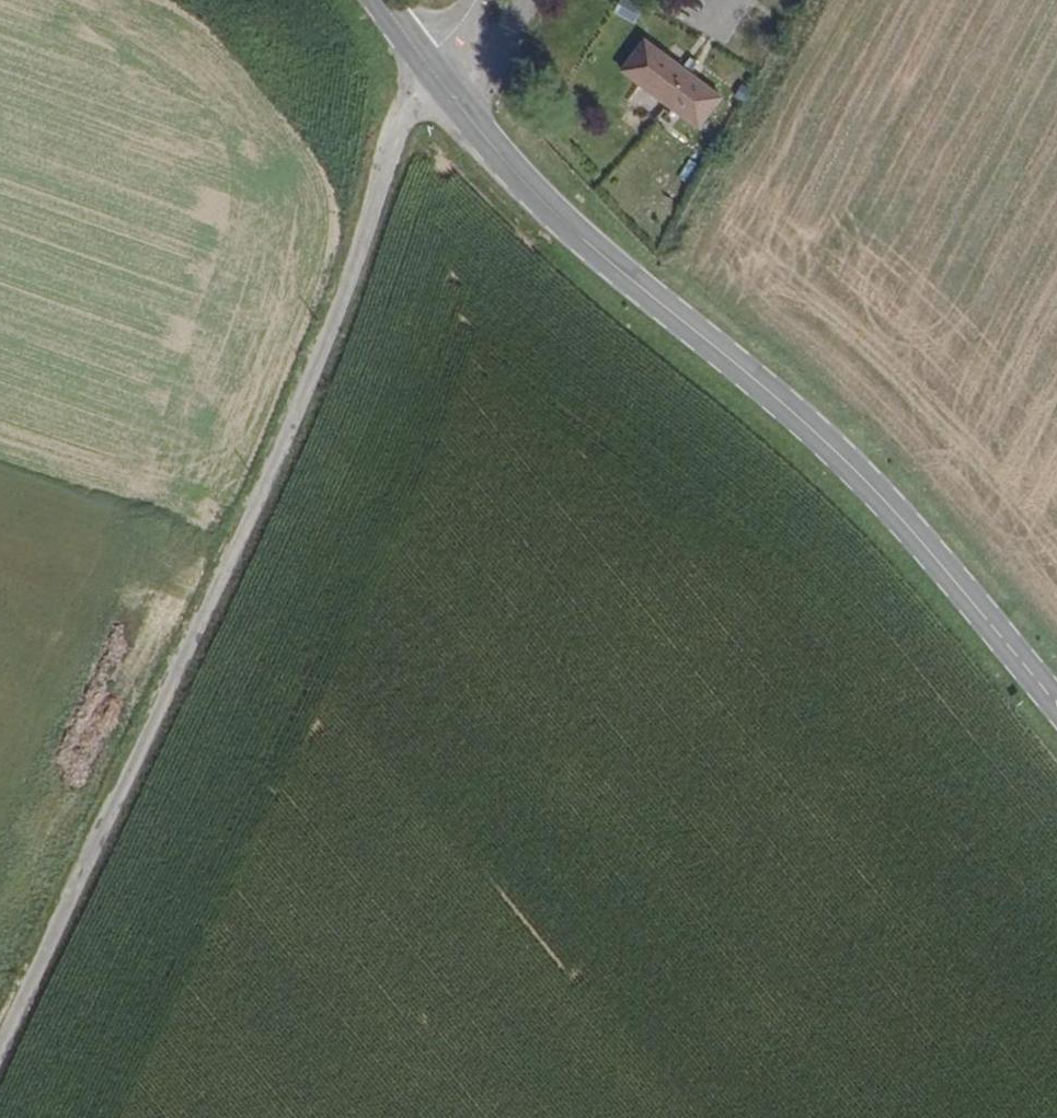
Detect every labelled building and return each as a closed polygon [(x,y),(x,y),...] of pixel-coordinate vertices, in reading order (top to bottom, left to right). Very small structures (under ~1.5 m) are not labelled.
[(635,22),(643,3),(636,0),(619,0),(614,14),(635,22)] [(696,126),(713,95),(631,50),(616,82),(696,126)]
